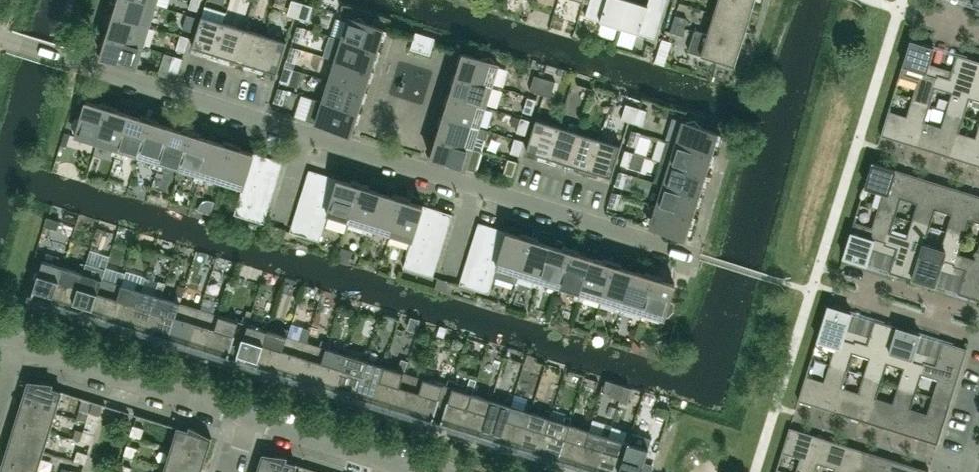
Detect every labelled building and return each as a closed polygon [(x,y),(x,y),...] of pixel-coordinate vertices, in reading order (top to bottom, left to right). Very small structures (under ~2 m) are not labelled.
[(156,4),(143,0),(115,0),(115,1),(118,2),(114,13),(112,12),(111,13),(150,25),(156,4)] [(201,0),(191,0),(189,7),(198,10),(201,0)] [(304,3),(295,0),(292,0),(290,7),(302,11),(304,3)] [(628,0),(590,0),(585,16),(620,27),(628,0)] [(666,0),(649,0),(648,5),(632,0),(628,0),(620,27),(655,38),(666,0)] [(754,3),(745,0),(718,0),(714,13),(748,23),(754,3)] [(308,21),(313,6),(304,3),(302,11),(300,18),(308,21)] [(143,46),(150,25),(111,13),(108,22),(111,23),(108,33),(105,32),(105,34),(143,46)] [(191,31),(196,16),(187,13),(183,28),(191,31)] [(741,44),(748,23),(714,13),(708,34),(741,44)] [(687,18),(675,14),(673,23),(684,26),(687,18)] [(213,56),(223,22),(202,15),(192,46),(205,50),(204,53),(213,56)] [(381,38),(384,39),(387,30),(387,29),(384,28),(373,24),(367,22),(361,16),(352,18),(349,17),(342,38),(381,50),(381,49),(378,49),(381,38)] [(375,17),(373,24),(384,28),(387,20),(375,17)] [(235,59),(244,28),(223,22),(213,56),(222,59),(223,56),(235,59)] [(682,35),(684,26),(673,23),(670,31),(682,35)] [(302,42),(306,28),(297,25),(293,39),(302,42)] [(255,69),(265,35),(244,28),(235,59),(246,63),(245,66),(255,69)] [(741,44),(708,34),(695,30),(688,51),(735,65),(741,44)] [(435,39),(435,37),(416,31),(414,38),(411,48),(430,55),(432,49),(435,39)] [(136,67),(143,46),(105,34),(102,42),(105,43),(102,54),(99,53),(98,55),(136,67)] [(185,51),(189,37),(181,34),(176,49),(185,51)] [(277,73),(287,41),(265,35),(255,69),(263,71),(264,69),(277,73)] [(378,60),(381,50),(342,38),(336,59),(374,71),(374,70),(372,69),(375,59),(378,60)] [(934,87),(940,67),(929,63),(934,47),(910,39),(899,76),(917,81),(912,98),(930,104),(935,87),(934,87)] [(295,63),(300,48),(291,45),(285,66),(293,69),(295,63)] [(659,48),(655,60),(664,64),(668,51),(659,48)] [(492,85),(499,63),(496,63),(490,56),(481,58),(460,51),(460,53),(457,62),(460,63),(457,73),(454,72),(454,73),(492,85)] [(978,64),(978,61),(957,54),(952,70),(940,67),(934,87),(935,87),(952,92),(946,109),(964,115),(969,97),(978,64)] [(178,72),(183,58),(174,55),(170,70),(178,72)] [(371,80),(374,71),(336,59),(329,80),(368,92),(368,91),(365,90),(368,79),(371,80)] [(969,97),(978,100),(978,64),(969,97)] [(289,83),(293,69),(285,66),(280,80),(289,83)] [(486,106),(492,85),(454,73),(451,82),(454,83),(450,94),(448,93),(447,94),(486,106)] [(541,85),(543,77),(534,75),(530,90),(539,93),(541,85)] [(553,89),(556,81),(543,77),(541,85),(553,89)] [(365,101),(368,92),(329,80),(323,101),(361,113),(362,111),(359,110),(362,100),(365,101)] [(283,104),(287,89),(278,87),(274,101),(283,104)] [(479,127),(486,106),(447,94),(444,103),(447,104),(444,114),(441,113),(441,115),(479,127)] [(532,114),(536,99),(528,96),(523,111),(532,114)] [(361,113),(323,101),(313,98),(307,119),(354,134),(355,132),(352,131),(356,121),(358,122),(361,113)] [(916,146),(924,121),(930,104),(912,98),(906,116),(888,110),(881,135),(916,146)] [(98,142),(110,104),(101,101),(100,104),(87,100),(82,117),(79,116),(72,123),(74,132),(77,133),(76,136),(98,142)] [(636,115),(639,107),(626,103),(624,111),(636,115)] [(116,155),(129,113),(118,109),(118,107),(110,104),(98,142),(114,147),(112,154),(116,155)] [(643,125),(647,110),(639,107),(636,115),(634,122),(643,125)] [(950,156),(958,132),(959,132),(964,115),(946,109),(941,126),(924,121),(916,146),(950,156)] [(139,155),(151,117),(142,114),(141,117),(129,113),(116,155),(121,157),(123,150),(139,155)] [(488,130),(479,127),(441,115),(438,123),(441,124),(438,135),(435,134),(434,135),(482,151),(488,130)] [(157,168),(171,126),(159,122),(160,119),(151,117),(139,155),(155,160),(153,167),(157,168)] [(526,134),(530,120),(521,117),(517,131),(526,134)] [(547,160),(558,125),(536,119),(526,150),(539,154),(538,157),(547,160)] [(718,143),(721,133),(701,127),(695,120),(686,122),(683,121),(676,142),(715,154),(715,153),(712,152),(715,142),(718,143)] [(569,163),(578,132),(558,125),(547,160),(556,163),(557,160),(569,163)] [(975,137),(959,132),(958,132),(950,156),(978,165),(978,125),(975,137)] [(180,168),(192,129),(183,127),(182,129),(171,126),(157,168),(162,169),(164,163),(180,168)] [(199,181),(212,139),(200,135),(201,132),(192,129),(180,168),(196,173),(194,179),(199,181)] [(636,146),(640,132),(632,129),(627,143),(636,146)] [(589,173),(599,138),(578,132),(569,163),(580,167),(579,170),(589,173)] [(475,172),(482,151),(434,135),(432,144),(434,145),(431,156),(428,155),(428,157),(475,172)] [(519,155),(524,140),(515,137),(510,152),(519,155)] [(611,176),(621,145),(599,138),(589,173),(597,175),(598,172),(611,176)] [(221,181),(233,142),(224,139),(223,142),(212,139),(199,181),(203,182),(205,176),(221,181)] [(709,163),(712,164),(715,154),(676,142),(667,139),(660,161),(670,163),(708,175),(708,174),(706,173),(709,163)] [(250,165),(254,152),(241,148),(242,145),(233,142),(221,181),(243,187),(243,188),(246,177),(250,165)] [(630,167),(634,152),(625,149),(621,164),(630,167)] [(260,169),(264,155),(254,152),(250,165),(260,169)] [(513,175),(517,161),(508,158),(508,160),(500,158),(498,166),(505,168),(504,173),(513,175)] [(708,175),(670,163),(660,161),(654,181),(663,184),(702,196),(702,195),(699,194),(702,183),(705,184),(708,175)] [(900,197),(908,173),(872,162),(865,186),(883,192),(877,209),(895,215),(900,197)] [(256,181),(260,169),(250,165),(246,177),(256,181)] [(623,187),(628,173),(619,170),(614,185),(623,187)] [(934,208),(942,183),(908,173),(900,197),(917,203),(912,220),(929,225),(935,208),(934,208)] [(334,192),(338,178),(328,175),(324,188),(334,192)] [(253,193),(256,181),(246,177),(243,188),(243,187),(242,189),(253,193)] [(349,221),(361,182),(352,179),(351,182),(338,178),(334,192),(331,204),(327,214),(328,214),(349,221)] [(368,233),(381,191),(369,188),(370,185),(361,182),(349,221),(365,226),(363,232),(368,233)] [(969,219),(976,194),(942,183),(934,208),(935,208),(952,213),(946,231),(964,236),(969,219)] [(699,205),(702,196),(663,184),(657,205),(695,217),(696,215),(693,214),(696,204),(699,205)] [(331,204),(334,192),(324,188),(321,200),(331,204)] [(249,205),(253,193),(242,189),(238,201),(249,205)] [(390,233),(402,195),(393,192),(392,195),(381,191),(368,233),(372,235),(374,228),(390,233)] [(617,208),(621,193),(612,191),(608,205),(617,208)] [(976,194),(969,219),(978,222),(978,195),(976,194)] [(419,218),(423,205),(410,201),(411,198),(402,195),(390,233),(412,240),(415,230),(419,218)] [(327,214),(331,204),(321,200),(317,212),(327,216),(328,214),(327,214)] [(245,217),(249,205),(238,201),(234,214),(245,217)] [(429,221),(433,208),(423,205),(419,218),(429,221)] [(693,225),(695,217),(657,205),(650,226),(688,238),(689,236),(686,235),(690,225),(693,225)] [(883,251),(889,232),(890,232),(895,215),(877,209),(872,226),(854,221),(843,257),(867,264),(872,248),(883,251)] [(324,228),(327,216),(317,212),(313,224),(324,228)] [(44,225),(57,229),(60,221),(47,217),(44,225)] [(425,233),(429,221),(419,218),(415,230),(425,233)] [(912,279),(923,242),(924,243),(929,225),(912,220),(906,237),(890,232),(889,232),(883,251),(894,255),(889,271),(912,279)] [(320,240),(324,228),(313,224),(309,237),(320,240)] [(504,244),(508,231),(498,228),(493,241),(504,244)] [(422,245),(425,233),(415,230),(412,240),(411,242),(422,245)] [(519,273),(530,235),(521,232),(521,235),(508,231),(504,244),(500,256),(497,267),(497,268),(496,270),(494,276),(516,282),(517,280),(519,273)] [(952,273),(958,253),(964,236),(946,231),(941,248),(924,243),(923,242),(912,279),(935,286),(941,269),(952,273)] [(533,285),(537,286),(550,244),(539,240),(539,238),(530,235),(519,273),(517,280),(533,285)] [(500,256),(504,244),(493,241),(490,253),(500,256)] [(418,257),(422,245),(411,242),(407,254),(418,257)] [(560,286),(572,248),(563,245),(562,248),(550,244),(537,286),(542,288),(544,281),(553,284),(560,286)] [(975,259),(958,253),(952,273),(963,276),(958,293),(978,299),(978,246),(975,259)] [(578,299),(591,257),(580,253),(581,250),(572,248),(560,286),(576,291),(574,298),(578,299)] [(497,267),(500,256),(490,253),(486,265),(497,268),(497,267)] [(414,270),(418,257),(407,254),(404,266),(414,270)] [(601,299),(613,260),(604,258),(603,261),(591,257),(578,299),(583,300),(585,294),(597,298),(601,299)] [(52,303),(64,266),(66,260),(59,258),(57,264),(45,260),(45,259),(43,259),(31,299),(32,300),(33,297),(52,303)] [(620,312),(633,270),(621,266),(622,263),(613,260),(601,299),(617,304),(615,310),(617,311),(620,312)] [(214,273),(229,276),(231,265),(216,261),(214,273)] [(72,310),(83,272),(85,266),(79,264),(77,270),(64,266),(52,303),(72,310)] [(496,270),(497,268),(486,265),(482,277),(493,280),(494,276),(496,270)] [(91,316),(103,278),(105,272),(98,270),(96,276),(83,272),(72,310),(86,314),(91,316)] [(642,312),(654,273),(645,270),(644,273),(633,270),(620,312),(624,313),(626,307),(641,311),(642,312)] [(670,300),(675,283),(662,279),(663,276),(654,273),(642,312),(664,318),(665,316),(668,316),(675,310),(673,301),(670,300)] [(111,322),(122,284),(124,278),(118,276),(116,282),(103,278),(91,316),(92,316),(111,322)] [(439,277),(436,287),(450,292),(453,282),(439,277)] [(489,293),(493,280),(482,277),(478,290),(489,293)] [(159,281),(157,288),(163,290),(165,283),(159,281)] [(142,290),(144,284),(137,282),(135,288),(122,284),(111,322),(130,328),(142,290)] [(179,285),(176,294),(183,296),(186,287),(179,285)] [(149,334),(161,296),(163,290),(157,288),(155,294),(142,290),(130,328),(133,328),(149,334)] [(169,340),(181,302),(183,296),(176,294),(174,300),(161,296),(149,334),(153,335),(169,340)] [(188,346),(200,308),(202,302),(196,300),(194,306),(181,302),(169,340),(173,341),(188,346)] [(852,352),(858,332),(847,328),(852,312),(828,304),(817,341),(835,346),(829,364),(847,369),(852,352)] [(208,352),(220,314),(222,308),(215,306),(213,312),(200,308),(188,346),(193,347),(208,352)] [(243,342),(249,323),(251,317),(244,315),(242,321),(220,314),(208,352),(227,358),(226,360),(227,360),(233,339),(243,342)] [(886,362),(897,326),(874,319),(869,335),(858,332),(852,352),(869,357),(864,374),(881,380),(887,363),(886,362)] [(256,367),(268,330),(270,323),(267,322),(263,321),(262,327),(249,323),(243,342),(233,339),(227,360),(227,361),(228,358),(236,361),(235,363),(237,363),(237,361),(256,367)] [(921,373),(927,353),(916,350),(921,333),(897,326),(886,362),(887,363),(904,368),(898,385),(916,391),(921,373)] [(276,373),(288,336),(290,329),(283,327),(281,334),(268,330),(256,367),(274,372),(276,373)] [(296,379),(307,342),(309,336),(302,334),(300,340),(288,336),(276,373),(294,379),(296,379)] [(315,385),(327,348),(328,342),(328,341),(322,340),(320,346),(307,342),(296,379),(314,385),(315,385)] [(950,401),(967,348),(943,340),(938,357),(927,353),(921,373),(938,379),(933,396),(950,401)] [(335,391),(346,354),(348,348),(341,346),(339,352),(327,348),(315,385),(334,391),(335,391)] [(354,397),(366,360),(367,354),(366,353),(368,348),(363,346),(361,352),(359,358),(346,354),(335,391),(354,397)] [(374,403),(385,366),(387,359),(389,351),(386,350),(383,358),(380,357),(379,364),(366,360),(354,397),(374,403)] [(393,409),(405,372),(408,361),(401,358),(398,370),(385,366),(374,403),(374,404),(393,409)] [(517,378),(519,364),(502,362),(497,395),(512,397),(515,377),(517,378)] [(833,411),(841,386),(842,386),(847,369),(829,364),(824,381),(806,375),(798,400),(799,400),(833,411)] [(412,416),(424,378),(426,371),(419,369),(418,376),(405,372),(393,409),(412,415),(412,416)] [(868,422),(875,397),(876,397),(881,380),(864,374),(858,392),(842,386),(841,386),(833,411),(868,422)] [(447,405),(453,387),(455,381),(448,378),(447,385),(424,378),(412,416),(431,421),(430,424),(431,424),(437,402),(447,405)] [(56,411),(63,391),(51,387),(52,384),(51,384),(41,383),(41,384),(29,380),(22,400),(56,411)] [(472,393),(474,387),(468,384),(466,391),(453,387),(447,405),(437,402),(431,424),(432,424),(432,422),(440,424),(439,426),(441,427),(442,425),(461,430),(472,393)] [(619,402),(627,404),(631,387),(624,385),(619,402)] [(902,432),(910,408),(916,391),(898,385),(893,402),(876,397),(875,397),(868,422),(902,432)] [(485,397),(472,393),(461,430),(480,437),(492,399),(494,393),(487,390),(485,397)] [(937,443),(950,401),(933,396),(927,413),(910,408),(902,432),(937,443)] [(97,424),(100,414),(104,404),(83,397),(78,410),(89,414),(87,421),(97,424)] [(500,443),(512,405),(513,399),(507,397),(505,403),(492,399),(480,437),(495,441),(500,443)] [(50,430),(56,411),(22,400),(16,420),(50,430)] [(519,449),(531,411),(533,405),(529,404),(526,403),(524,409),(512,405),(500,443),(515,448),(519,449)] [(667,418),(670,409),(657,406),(654,414),(667,418)] [(538,455),(550,417),(552,411),(549,410),(546,409),(544,415),(531,411),(519,449),(536,454),(538,455)] [(558,461),(570,423),(572,417),(569,416),(565,415),(563,421),(550,417),(538,455),(556,460),(558,461)] [(44,450),(50,430),(16,420),(10,439),(44,450)] [(577,467),(589,429),(591,423),(585,421),(583,427),(570,423),(558,461),(576,466),(577,467)] [(609,435),(612,424),(606,422),(602,433),(589,429),(577,467),(594,471),(597,471),(609,435)] [(141,438),(144,428),(133,425),(130,434),(141,438)] [(206,457),(212,437),(200,433),(200,432),(191,427),(192,427),(190,427),(189,430),(178,427),(172,447),(206,457)] [(825,438),(790,427),(782,451),(800,457),(795,471),(815,471),(818,463),(817,462),(825,438)] [(91,443),(94,434),(84,431),(81,440),(91,443)] [(628,441),(630,435),(624,433),(622,439),(609,435),(597,471),(619,471),(628,441)] [(859,448),(825,438),(817,462),(818,463),(835,468),(833,471),(852,471),(859,448)] [(38,469),(44,450),(10,439),(4,458),(38,469)] [(649,447),(647,447),(628,441),(619,471),(641,471),(649,447)] [(135,457),(138,448),(127,444),(124,454),(135,457)] [(206,457),(172,447),(166,466),(185,471),(201,471),(206,457)] [(894,459),(859,448),(852,471),(890,471),(894,459)] [(85,463),(88,453),(78,450),(75,460),(85,463)] [(297,464),(286,460),(287,457),(285,456),(285,457),(275,455),(275,457),(263,453),(257,471),(294,471),(297,464)] [(38,469),(4,458),(0,471),(37,471),(38,469)] [(929,470),(894,459),(890,471),(928,471),(929,470)] [(132,467),(121,464),(119,471),(130,471),(132,467)]
